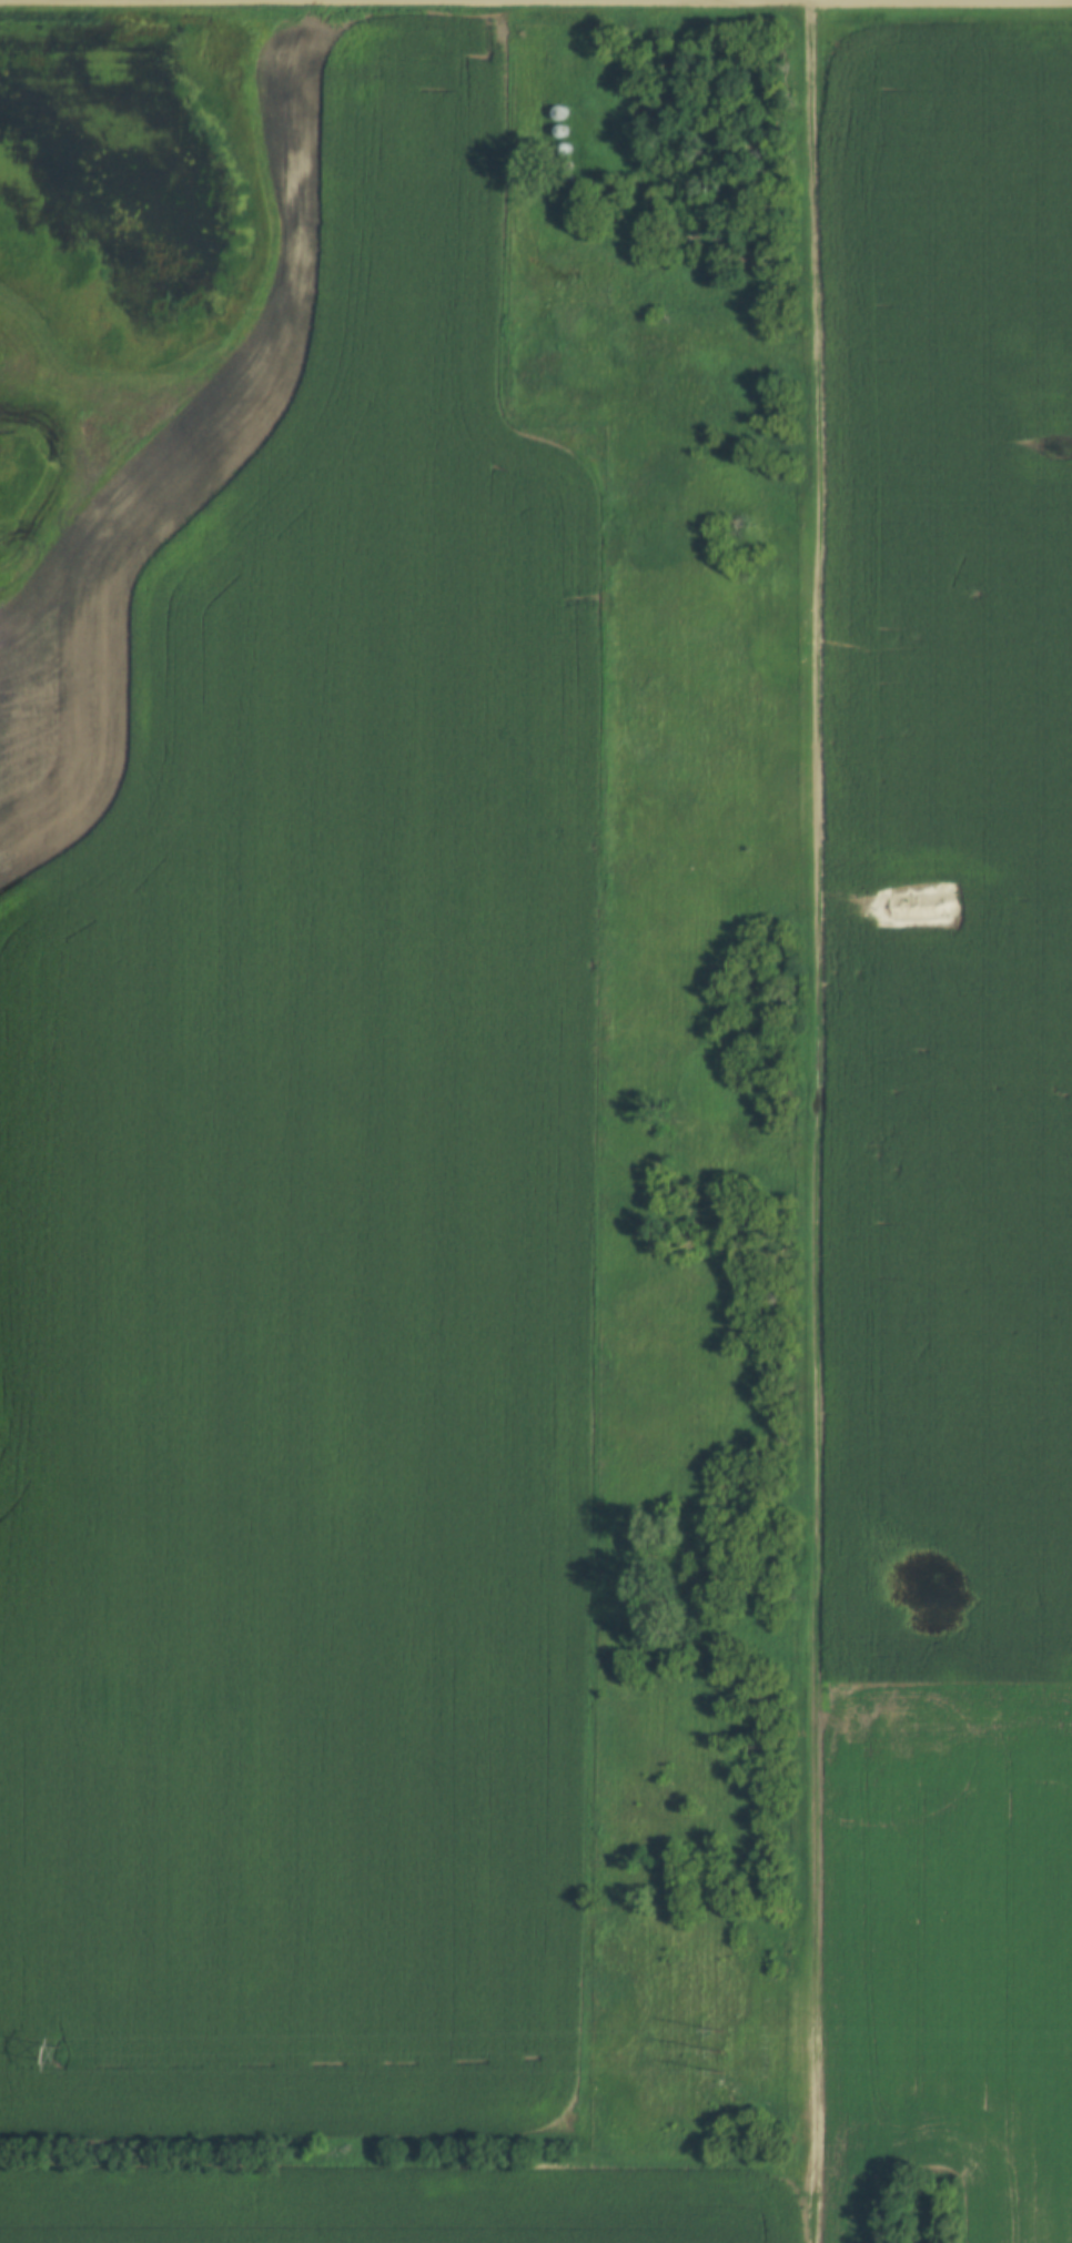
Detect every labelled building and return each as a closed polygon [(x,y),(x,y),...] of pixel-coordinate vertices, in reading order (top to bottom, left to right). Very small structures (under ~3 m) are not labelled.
[(562,121),(559,122),(557,122),(555,122),(553,121),(552,120),(550,118),(549,115),(550,112),(552,111),(554,109),(556,108),(558,108),(560,109),(563,110),(564,112),(564,114),(564,117),(564,119),(562,121)] [(566,139),(564,141),(562,141),(559,141),(557,140),(555,138),(554,135),(554,133),(554,131),(555,129),(557,128),(559,127),(562,127),(564,128),(566,129),(567,131),(568,133),(568,135),(567,138),(566,139)] [(569,156),(567,158),(565,159),(563,159),(560,158),(559,155),(558,153),(557,151),(558,149),(559,146),(562,145),(564,144),(566,144),(568,144),(570,146),(572,148),(573,150),(572,153),(572,155),(569,156)]
